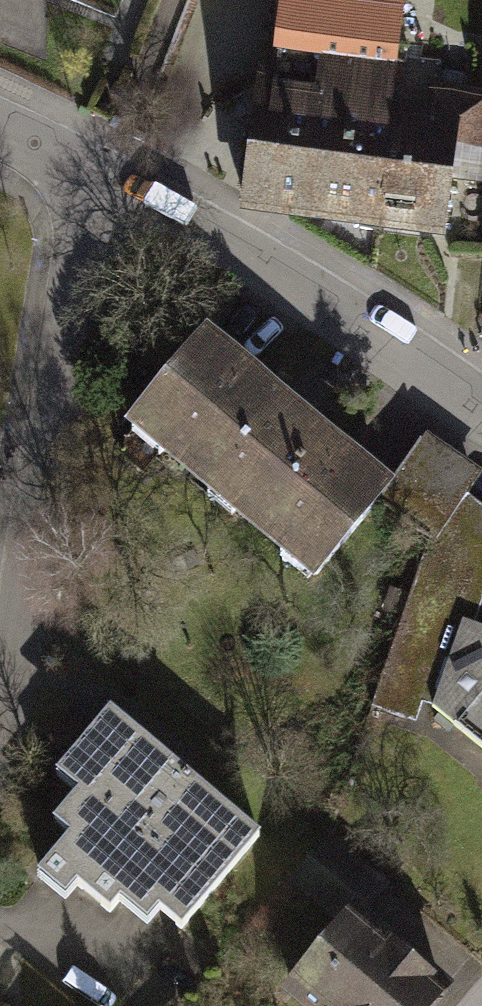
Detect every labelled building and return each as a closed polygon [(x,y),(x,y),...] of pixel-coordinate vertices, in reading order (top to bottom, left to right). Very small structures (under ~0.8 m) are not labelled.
[(296,0),(284,0),(276,68),(286,69),(284,87),(257,84),(243,204),(443,227),(449,172),(481,176),(481,98),(428,91),(424,128),(388,123),(401,12),(296,0)] [(210,350),(132,442),(321,599),(398,507),(390,501),(210,350)] [(480,488),(426,450),(390,501),(398,507),(444,540),(467,507),(480,488)] [(467,507),(444,540),(426,559),(371,723),(451,737),(481,761),(481,642),(476,639),(481,617),(481,518),(467,507)] [(261,843),(111,714),(55,779),(79,799),(53,830),(71,846),(42,880),(68,903),(79,890),(112,919),(125,903),(151,926),(162,913),(184,932),(261,843)] [(280,1005),(442,1005),(446,1001),(354,928),(385,890),(331,847),(294,893),(341,930),(280,1005)]
